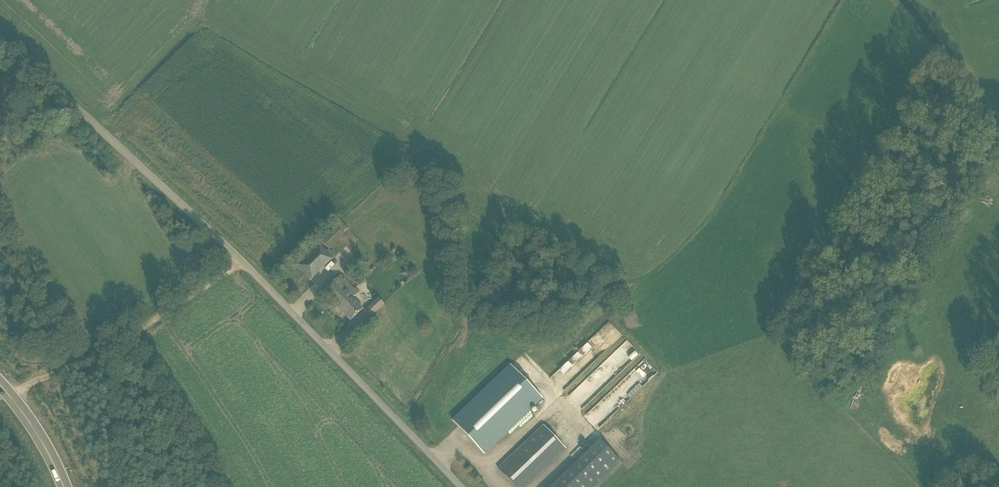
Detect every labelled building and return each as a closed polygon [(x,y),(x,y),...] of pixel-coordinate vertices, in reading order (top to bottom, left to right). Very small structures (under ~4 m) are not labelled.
[(342,222),(336,227),(342,234),(348,228),(342,222)] [(320,239),(329,250),(344,236),(342,234),(336,227),(335,226),(320,239)] [(316,244),(302,258),(295,265),(310,280),(317,273),(334,257),(321,244),(318,247),(316,244)] [(350,320),(358,313),(363,308),(353,298),(358,292),(341,274),(323,292),(350,320)] [(370,316),(373,314),(384,303),(378,297),(365,310),(370,316)] [(611,321),(565,363),(576,374),(621,333),(611,321)] [(621,371),(641,354),(629,340),(600,364),(596,361),(581,374),(596,390),(619,370),(621,371)] [(484,454),(492,447),(543,398),(511,365),(453,420),(484,454)] [(528,484),(565,447),(543,424),(498,468),(516,486),(525,486),(528,484)] [(600,440),(552,486),(596,486),(622,462),(600,440)]
